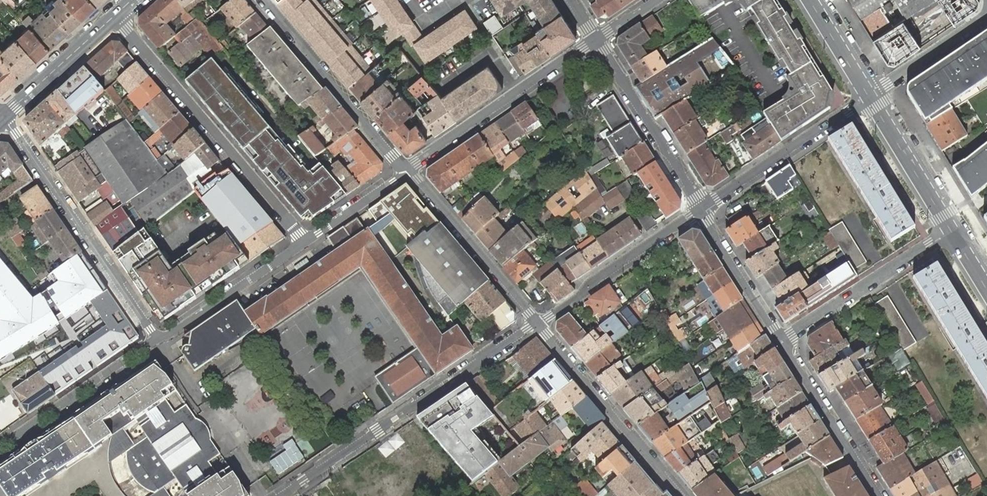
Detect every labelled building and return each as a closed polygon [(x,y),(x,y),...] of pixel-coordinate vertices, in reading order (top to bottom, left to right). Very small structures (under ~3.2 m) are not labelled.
[(4,0),(13,10),(24,0),(3,0),(4,0)] [(70,32),(83,20),(65,0),(58,0),(56,2),(55,0),(52,0),(46,6),(47,6),(53,13),(70,32)] [(83,20),(98,6),(92,0),(65,0),(83,20)] [(176,0),(160,0),(139,19),(139,26),(159,50),(175,37),(175,36),(166,26),(181,13),(183,15),(182,16),(190,25),(195,21),(187,13),(185,10),(176,0)] [(185,10),(187,13),(191,10),(203,0),(176,0),(185,10)] [(255,14),(243,0),(232,0),(221,9),(237,28),(240,25),(255,14)] [(350,87),(368,72),(372,69),(361,56),(351,44),(353,43),(342,31),(332,18),(322,6),(317,0),(281,0),(278,2),(334,68),(350,87)] [(396,36),(402,32),(411,45),(413,43),(425,62),(477,27),(465,9),(423,37),(415,24),(398,0),(372,0),(396,36)] [(502,15),(526,0),(493,0),(502,15)] [(544,26),(562,14),(553,0),(528,0),(544,26)] [(622,6),(618,0),(597,0),(591,4),(598,16),(606,18),(609,15),(622,6)] [(699,19),(730,0),(687,0),(699,19)] [(747,10),(750,8),(755,16),(759,24),(757,25),(779,63),(782,61),(786,68),(791,76),(800,91),(783,101),(763,113),(771,125),(781,142),(826,111),(830,90),(823,77),(820,79),(801,49),(792,33),(788,27),(779,12),(771,0),(741,0),(747,10)] [(860,18),(890,0),(849,0),(860,18)] [(872,38),(893,26),(899,22),(898,20),(896,17),(892,20),(891,23),(888,18),(890,17),(895,14),(892,10),(892,9),(898,6),(903,14),(904,16),(906,18),(935,0),(890,0),(860,18),(872,38)] [(872,38),(888,63),(895,64),(978,8),(980,1),(980,0),(935,0),(906,18),(904,19),(899,22),(893,26),(872,38)] [(211,7),(216,13),(220,9),(216,4),(211,7)] [(53,13),(47,6),(33,19),(31,21),(33,23),(33,24),(35,26),(41,20),(43,22),(53,13)] [(195,21),(198,18),(191,10),(187,13),(195,21)] [(781,10),(779,12),(788,27),(791,26),(781,10)] [(24,11),(18,16),(22,21),(29,15),(24,11)] [(29,28),(31,30),(50,50),(70,32),(53,13),(43,22),(41,20),(35,26),(33,24),(33,23),(31,21),(33,19),(29,15),(22,21),(29,28)] [(256,40),(269,29),(255,14),(240,25),(254,41),(256,40)] [(576,38),(562,14),(537,31),(538,33),(552,55),(576,38)] [(484,23),(493,36),(503,28),(494,15),(484,23)] [(660,27),(652,15),(639,24),(619,39),(617,46),(631,68),(647,58),(639,46),(649,39),(647,36),(660,27)] [(212,59),(224,49),(219,43),(213,36),(203,24),(198,18),(195,21),(190,25),(175,36),(175,37),(180,44),(182,42),(193,56),(203,48),(212,59)] [(647,36),(649,39),(663,30),(660,27),(647,36)] [(307,101),(323,90),(303,66),(290,50),(271,28),(269,29),(256,40),(254,41),(248,46),(299,107),(301,105),(307,101)] [(18,41),(37,62),(50,50),(31,30),(18,41)] [(213,36),(219,43),(223,39),(218,32),(213,36)] [(795,32),(792,33),(801,49),(804,47),(795,32)] [(983,126),(986,123),(986,32),(908,86),(906,93),(914,106),(926,126),(951,111),(968,101),(977,117),(983,126)] [(538,64),(552,55),(538,33),(535,35),(537,37),(525,45),(538,64)] [(537,37),(535,35),(532,37),(529,39),(524,43),(525,45),(537,37)] [(223,39),(219,43),(224,49),(225,51),(230,47),(223,39)] [(685,100),(735,68),(712,39),(666,68),(641,83),(635,87),(655,119),(661,115),(685,100)] [(16,40),(10,46),(7,49),(3,52),(0,48),(0,55),(20,77),(37,62),(18,41),(16,40)] [(524,43),(522,41),(518,44),(522,49),(513,55),(525,73),(538,64),(525,45),(524,43)] [(182,42),(180,44),(169,52),(181,67),(194,56),(193,56),(182,42)] [(127,72),(136,63),(128,53),(120,43),(113,43),(85,68),(97,81),(118,62),(127,72)] [(510,50),(513,55),(522,49),(518,44),(510,50)] [(641,83),(666,68),(655,52),(647,58),(631,68),(641,83)] [(0,95),(1,95),(20,77),(0,55),(0,95)] [(209,61),(185,82),(306,224),(347,196),(322,166),(308,178),(209,61)] [(131,95),(150,78),(136,63),(127,72),(118,79),(128,91),(131,95)] [(464,83),(441,98),(456,120),(473,109),(479,105),(479,104),(477,102),(487,95),(489,98),(503,88),(487,67),(473,76),(474,77),(465,84),(464,83)] [(368,72),(350,87),(361,101),(379,86),(385,81),(373,68),(372,69),(368,72)] [(435,135),(456,120),(441,98),(438,94),(435,96),(432,92),(434,89),(422,76),(408,87),(416,96),(423,104),(421,106),(418,109),(423,117),(435,135)] [(782,99),(783,101),(800,91),(791,76),(788,77),(796,89),(782,99)] [(144,111),(163,94),(150,78),(131,95),(129,97),(142,112),(144,111)] [(388,78),(385,81),(379,86),(361,101),(375,116),(401,94),(398,90),(394,94),(387,85),(391,82),(388,78)] [(397,88),(391,82),(387,85),(394,94),(398,90),(397,88)] [(117,107),(123,103),(123,102),(120,98),(117,94),(111,86),(105,91),(111,99),(117,107)] [(314,120),(317,125),(342,108),(325,88),(323,90),(307,101),(301,105),(305,110),(310,107),(318,116),(314,120)] [(76,116),(58,92),(46,103),(67,125),(76,116)] [(160,129),(179,113),(163,94),(144,111),(160,130),(160,129)] [(401,94),(375,116),(389,134),(403,121),(416,110),(401,94)] [(487,95),(477,102),(479,104),(489,98),(487,95)] [(606,139),(619,159),(622,156),(643,143),(631,123),(613,96),(596,107),(614,134),(606,139)] [(688,105),(685,100),(661,115),(674,134),(694,121),(698,119),(696,117),(688,105)] [(67,125),(46,103),(25,122),(25,124),(41,148),(67,125)] [(127,121),(129,123),(134,118),(123,103),(117,107),(126,120),(127,121)] [(526,134),(534,130),(531,125),(538,120),(526,103),(511,113),(523,130),(524,132),(526,134)] [(688,105),(696,117),(698,116),(690,104),(688,105)] [(332,140),(334,143),(358,127),(342,108),(317,125),(318,126),(319,125),(322,128),(326,125),(329,128),(332,132),(336,136),(332,140)] [(155,134),(160,130),(144,111),(142,112),(139,115),(142,118),(144,116),(154,129),(152,131),(155,134)] [(926,126),(942,151),(966,136),(967,136),(951,111),(926,126)] [(166,148),(169,151),(174,147),(175,146),(194,130),(179,113),(160,129),(160,130),(155,134),(144,143),(148,149),(161,137),(160,136),(163,133),(172,143),(166,148)] [(523,130),(511,113),(495,124),(508,143),(524,132),(523,130)] [(707,125),(702,117),(700,117),(698,119),(694,121),(674,134),(687,155),(704,144),(707,142),(699,130),(707,125)] [(534,130),(541,125),(538,120),(531,125),(534,130)] [(124,205),(131,201),(169,175),(157,161),(150,152),(148,149),(144,143),(129,123),(127,121),(105,136),(85,149),(86,149),(87,152),(108,181),(115,192),(121,200),(124,205)] [(403,121),(389,134),(403,150),(411,151),(427,140),(416,125),(409,130),(403,121)] [(723,122),(717,126),(721,132),(727,127),(723,122)] [(495,124),(478,135),(492,154),(508,143),(495,124)] [(737,132),(733,125),(720,134),(727,145),(733,140),(731,136),(737,132)] [(753,160),(781,142),(771,125),(756,135),(752,128),(743,134),(741,136),(745,142),(743,144),(753,160)] [(852,125),(828,141),(866,202),(876,218),(891,242),(915,228),(852,125)] [(315,157),(325,150),(312,134),(317,131),(314,127),(299,138),(315,157)] [(328,148),(334,156),(342,151),(340,149),(359,136),(355,130),(358,128),(358,127),(334,143),(328,148)] [(195,153),(206,144),(194,130),(175,146),(174,147),(186,161),(186,160),(195,153)] [(524,132),(508,143),(510,146),(526,134),(524,132)] [(741,136),(743,134),(741,132),(737,135),(738,137),(743,144),(745,142),(741,136)] [(530,141),(534,146),(542,140),(538,134),(530,141)] [(478,135),(464,145),(479,167),(481,165),(483,164),(487,161),(490,159),(493,157),(492,154),(478,135)] [(367,165),(378,158),(359,136),(340,149),(342,151),(352,163),(367,165)] [(508,143),(492,154),(493,157),(510,146),(508,143)] [(643,143),(622,156),(634,176),(637,174),(655,162),(643,143)] [(33,181),(23,165),(9,144),(1,144),(0,145),(0,175),(9,167),(14,174),(19,181),(10,187),(15,193),(33,181)] [(225,229),(250,262),(285,238),(238,183),(219,160),(206,144),(195,153),(186,160),(186,161),(176,168),(169,175),(131,201),(149,226),(195,190),(225,229)] [(714,187),(729,177),(718,160),(715,162),(714,159),(711,156),(708,150),(704,144),(687,155),(706,185),(714,187)] [(966,167),(986,151),(986,144),(963,162),(966,167)] [(443,159),(458,181),(461,179),(464,178),(467,175),(471,173),(479,167),(464,145),(443,159)] [(514,152),(519,159),(526,153),(522,147),(514,152)] [(86,149),(85,149),(78,154),(77,153),(60,165),(64,171),(80,159),(77,155),(86,149)] [(80,157),(87,152),(86,149),(77,155),(80,159),(81,159),(80,157)] [(150,152),(157,161),(161,157),(155,149),(150,152)] [(966,167),(963,162),(952,168),(970,198),(986,185),(986,151),(966,167)] [(100,187),(108,181),(87,152),(80,157),(81,159),(80,159),(64,171),(59,174),(73,194),(95,180),(100,187)] [(499,165),(503,171),(519,159),(514,152),(499,165)] [(573,152),(569,155),(575,164),(579,161),(573,152)] [(157,161),(169,175),(176,168),(164,155),(161,157),(157,161)] [(341,165),(360,187),(382,172),(383,164),(378,158),(367,165),(352,163),(348,167),(344,163),(341,165)] [(427,178),(440,193),(442,192),(449,187),(453,185),(455,183),(458,181),(443,159),(427,170),(427,178)] [(606,159),(586,172),(587,173),(589,177),(594,174),(596,173),(610,164),(606,159)] [(347,196),(360,187),(341,165),(338,161),(330,167),(325,160),(321,164),(322,166),(326,170),(347,196)] [(681,203),(655,162),(637,174),(666,219),(680,210),(681,203)] [(575,168),(579,174),(585,170),(581,164),(575,168)] [(64,171),(60,165),(55,169),(59,174),(64,171)] [(796,175),(788,166),(766,182),(767,185),(771,190),(773,193),(776,197),(777,199),(793,189),(788,182),(791,180),(790,179),(791,178),(796,175)] [(574,208),(597,189),(596,189),(589,177),(587,173),(586,172),(585,170),(579,174),(544,203),(559,220),(574,208)] [(594,174),(589,177),(596,189),(597,189),(601,196),(607,193),(594,174)] [(800,174),(793,179),(798,186),(805,181),(800,174)] [(793,189),(797,186),(791,178),(790,179),(791,180),(788,182),(793,189)] [(105,199),(115,192),(108,181),(100,187),(95,180),(73,194),(78,202),(98,189),(105,199)] [(635,193),(626,180),(616,187),(625,200),(630,196),(635,193)] [(369,231),(373,237),(395,220),(407,234),(411,231),(418,238),(426,231),(428,234),(440,224),(407,185),(357,218),(367,232),(369,231)] [(15,193),(10,187),(9,186),(0,195),(0,203),(15,193)] [(37,221),(54,210),(38,187),(21,198),(37,221)] [(601,196),(597,189),(574,208),(586,225),(590,221),(587,217),(605,203),(609,210),(625,200),(616,187),(607,193),(601,196)] [(102,213),(121,200),(115,192),(105,199),(103,200),(102,200),(96,204),(102,213)] [(462,209),(458,215),(462,220),(477,204),(477,203),(478,203),(481,200),(484,198),(479,193),(471,199),(462,209)] [(633,201),(630,196),(625,200),(628,205),(633,201)] [(448,203),(458,215),(462,209),(453,198),(448,203)] [(481,200),(489,209),(491,207),(484,198),(481,200)] [(96,228),(124,205),(121,200),(102,213),(96,204),(85,212),(96,228)] [(481,200),(478,203),(486,212),(489,209),(481,200)] [(113,253),(149,226),(131,201),(124,205),(96,228),(113,253)] [(806,211),(814,206),(811,201),(804,206),(806,211)] [(477,204),(462,220),(469,228),(476,236),(494,219),(496,217),(489,209),(486,212),(478,203),(477,203),(477,204)] [(518,226),(522,223),(519,219),(505,231),(503,228),(500,225),(497,222),(511,210),(508,207),(499,215),(496,217),(494,219),(476,236),(483,244),(489,252),(509,235),(518,226)] [(489,209),(496,217),(499,215),(491,207),(489,209)] [(37,221),(50,241),(66,229),(54,210),(37,221)] [(727,219),(733,227),(747,218),(741,210),(727,219)] [(637,218),(647,232),(657,225),(647,211),(637,218)] [(761,232),(763,230),(761,226),(764,224),(762,222),(759,223),(757,221),(756,219),(762,215),(759,211),(753,214),(748,217),(756,229),(758,233),(761,232)] [(736,247),(743,243),(757,234),(758,233),(756,229),(748,217),(747,218),(733,227),(726,231),(736,247)] [(16,218),(4,227),(12,238),(21,233),(24,231),(16,218)] [(324,260),(341,280),(362,266),(436,375),(473,350),(458,328),(442,338),(390,261),(373,237),(369,231),(367,232),(357,218),(344,228),(353,241),(341,250),(340,249),(334,253),(324,260)] [(609,258),(642,235),(631,219),(597,242),(598,243),(601,247),(609,258)] [(849,263),(854,270),(867,262),(842,222),(829,230),(830,232),(838,244),(839,247),(849,263)] [(533,242),(536,239),(522,223),(518,226),(509,235),(489,252),(496,259),(503,267),(522,251),(532,243),(533,242)] [(428,234),(426,231),(418,238),(413,241),(409,245),(460,307),(465,303),(489,282),(464,253),(440,224),(428,234)] [(163,322),(201,296),(177,264),(149,226),(113,253),(160,321),(163,322)] [(344,228),(325,240),(334,253),(340,249),(341,250),(353,241),(344,228)] [(66,229),(50,241),(61,257),(66,264),(68,263),(77,256),(82,253),(77,245),(66,229)] [(201,296),(250,262),(225,229),(177,264),(201,296)] [(678,240),(695,266),(713,253),(700,232),(693,231),(678,240)] [(831,249),(838,244),(830,232),(823,236),(831,249)] [(21,233),(12,238),(16,245),(25,239),(21,233)] [(743,243),(753,258),(767,250),(761,240),(757,234),(743,243)] [(591,270),(609,258),(601,247),(598,243),(581,255),(591,270)] [(756,279),(763,274),(777,266),(779,264),(776,259),(775,257),(774,256),(772,253),(774,252),(775,251),(772,246),(767,250),(753,258),(746,263),(756,279)] [(839,247),(835,250),(845,265),(849,263),(839,247)] [(536,267),(522,251),(503,267),(510,275),(516,283),(536,267)] [(713,253),(695,266),(704,280),(722,268),(713,253)] [(577,280),(591,270),(581,255),(580,254),(572,260),(569,255),(553,265),(557,271),(558,270),(569,284),(577,280)] [(1,322),(0,322),(0,361),(60,325),(91,302),(103,293),(77,256),(68,263),(66,264),(53,273),(59,283),(34,299),(0,259),(0,321),(1,322)] [(256,329),(261,335),(268,331),(341,280),(324,260),(267,299),(267,298),(245,313),(256,329)] [(557,271),(553,265),(550,262),(534,276),(541,284),(557,271)] [(937,263),(913,278),(943,327),(956,348),(986,399),(986,345),(937,263)] [(763,274),(773,290),(787,281),(784,276),(777,266),(763,274)] [(50,268),(38,276),(41,281),(53,273),(50,268)] [(732,283),(722,268),(704,280),(713,295),(732,283)] [(575,291),(569,284),(558,270),(557,271),(541,284),(551,297),(557,303),(575,291)] [(808,289),(798,274),(794,277),(792,277),(802,293),(808,289)] [(783,306),(799,295),(802,293),(792,277),(789,280),(787,281),(773,290),(783,306)] [(704,280),(697,285),(706,300),(713,295),(704,280)] [(497,292),(489,282),(465,303),(481,323),(506,302),(497,292)] [(827,296),(818,282),(808,289),(802,293),(799,295),(808,309),(827,296)] [(742,300),(732,283),(713,295),(724,312),(742,300)] [(660,309),(651,295),(648,288),(622,308),(610,318),(600,326),(598,328),(591,334),(587,337),(572,349),(585,364),(600,353),(612,344),(613,343),(649,317),(653,314),(660,309)] [(610,318),(622,308),(619,303),(613,294),(609,288),(591,299),(585,304),(593,316),(600,312),(602,315),(606,312),(610,318)] [(108,290),(103,293),(91,302),(106,326),(39,372),(56,396),(123,349),(138,339),(139,335),(108,290)] [(613,294),(619,303),(624,300),(618,291),(613,294)] [(786,323),(808,309),(799,295),(783,306),(776,310),(785,323),(786,323)] [(888,296),(874,304),(878,310),(882,317),(888,326),(892,332),(901,348),(903,351),(917,342),(888,296)] [(874,304),(870,298),(862,303),(869,316),(878,310),(874,304)] [(739,353),(765,336),(742,300),(724,312),(716,317),(739,353)] [(222,353),(256,329),(245,313),(237,301),(228,307),(230,308),(225,311),(224,310),(212,318),(209,320),(191,332),(191,336),(190,339),(192,340),(190,347),(188,347),(187,346),(186,346),(184,347),(183,347),(182,348),(181,349),(181,351),(181,352),(182,354),(183,355),(194,372),(213,359),(212,357),(220,351),(222,353)] [(506,302),(491,316),(501,330),(515,321),(516,314),(515,313),(506,302)] [(660,310),(660,309),(653,314),(657,319),(663,315),(660,310)] [(657,319),(653,314),(649,317),(652,322),(657,319)] [(556,330),(572,349),(587,337),(569,315),(557,322),(556,330)] [(807,345),(816,358),(832,348),(843,341),(832,323),(809,337),(807,345)] [(887,335),(892,332),(888,326),(883,329),(887,335)] [(673,333),(678,343),(687,337),(682,328),(673,333)] [(737,354),(746,368),(754,363),(759,360),(758,360),(774,350),(765,336),(739,353),(737,354)] [(528,381),(555,360),(536,337),(513,357),(505,361),(509,365),(515,360),(528,375),(524,379),(526,382),(528,381)] [(832,348),(836,354),(849,345),(846,340),(843,341),(832,348)] [(585,364),(597,379),(612,368),(617,365),(614,362),(622,356),(612,344),(600,353),(585,364)] [(857,375),(863,371),(871,366),(869,364),(862,368),(857,360),(866,355),(872,349),(870,346),(863,350),(847,360),(850,364),(857,375)] [(851,347),(843,350),(846,357),(854,353),(851,347)] [(809,362),(818,377),(842,363),(836,354),(832,348),(816,358),(809,362)] [(899,370),(910,363),(903,351),(901,348),(893,353),(890,355),(899,370)] [(759,360),(754,363),(763,377),(783,364),(774,350),(758,360),(759,360)] [(213,359),(222,353),(220,351),(212,357),(213,359)] [(746,368),(737,354),(728,360),(736,374),(743,370),(746,368)] [(614,362),(617,365),(620,362),(625,360),(622,356),(614,362)] [(426,377),(412,357),(383,377),(397,397),(426,377)] [(225,485),(222,481),(212,466),(224,458),(195,417),(190,408),(187,403),(174,411),(161,392),(158,388),(170,381),(156,360),(119,385),(118,383),(112,387),(113,390),(109,393),(107,390),(101,394),(103,397),(97,401),(95,398),(91,401),(113,433),(122,427),(135,419),(146,436),(134,445),(125,450),(126,459),(129,470),(134,478),(142,487),(150,491),(155,493),(163,488),(176,479),(187,495),(209,495),(225,485)] [(573,382),(555,360),(526,382),(522,386),(540,408),(573,382)] [(828,392),(835,388),(856,375),(857,375),(850,364),(847,360),(842,363),(818,377),(828,392)] [(597,379),(610,394),(627,383),(617,371),(623,366),(620,362),(617,365),(612,368),(597,379)] [(679,378),(687,392),(700,384),(698,380),(689,364),(676,373),(672,376),(666,380),(670,384),(679,378)] [(783,364),(763,377),(767,384),(763,386),(762,384),(757,387),(751,391),(757,400),(763,397),(792,378),(783,364)] [(610,394),(623,410),(641,398),(653,389),(662,383),(666,380),(672,376),(669,372),(658,379),(652,370),(655,368),(653,365),(650,367),(645,370),(641,372),(627,383),(610,394)] [(706,375),(708,379),(715,374),(713,371),(706,375)] [(865,390),(866,389),(870,387),(872,386),(863,371),(857,375),(856,375),(865,390)] [(28,414),(56,396),(39,372),(28,380),(26,381),(21,384),(20,386),(12,391),(28,414)] [(477,377),(467,384),(490,411),(500,404),(485,386),(491,381),(484,372),(477,377)] [(701,383),(706,393),(714,388),(708,379),(706,375),(700,379),(701,383)] [(835,388),(845,402),(865,390),(856,375),(835,388)] [(801,392),(792,378),(763,397),(765,401),(770,398),(777,408),(801,392)] [(623,410),(638,426),(655,414),(656,414),(667,406),(657,394),(670,385),(670,384),(666,380),(662,383),(653,389),(641,398),(623,410)] [(158,388),(161,392),(173,384),(170,381),(158,388)] [(929,405),(934,401),(922,381),(916,384),(929,405)] [(553,403),(562,415),(572,407),(586,395),(573,382),(551,400),(553,403)] [(711,402),(706,393),(701,383),(700,384),(687,392),(667,406),(656,414),(655,414),(638,426),(652,443),(668,432),(665,426),(676,419),(680,424),(711,402)] [(467,384),(413,420),(454,469),(469,486),(485,474),(520,447),(514,440),(511,436),(508,433),(490,411),(467,384)] [(751,391),(757,387),(756,386),(748,391),(755,402),(757,400),(751,391)] [(714,388),(706,393),(711,402),(714,409),(723,403),(724,402),(716,387),(714,388)] [(878,407),(879,406),(882,405),(870,387),(866,389),(878,407)] [(845,402),(856,420),(874,409),(878,407),(866,389),(865,390),(845,402)] [(810,406),(801,392),(777,408),(783,418),(775,423),(778,427),(810,406)] [(572,407),(592,431),(606,419),(586,395),(572,407)] [(113,433),(91,401),(89,402),(91,405),(85,409),(73,417),(94,447),(100,443),(105,439),(110,435),(112,435),(113,433)] [(714,409),(711,402),(680,424),(676,427),(668,432),(652,443),(665,459),(679,449),(685,444),(694,438),(697,437),(719,421),(714,409)] [(730,418),(723,403),(714,409),(719,421),(721,423),(725,421),(730,418)] [(935,404),(927,409),(931,416),(937,425),(945,420),(935,404)] [(797,436),(820,421),(810,406),(778,427),(781,431),(789,426),(790,424),(792,427),(795,432),(797,436)] [(874,409),(887,430),(892,427),(879,406),(878,407),(874,409)] [(83,407),(72,415),(73,417),(85,409),(83,407)] [(869,441),(887,430),(874,409),(856,420),(869,441)] [(514,440),(520,447),(525,443),(540,431),(547,426),(538,414),(536,411),(514,428),(508,433),(511,436),(517,431),(520,436),(514,440)] [(41,435),(43,438),(73,417),(72,415),(70,416),(41,435)] [(485,474),(502,495),(506,495),(518,487),(513,481),(515,479),(512,475),(551,446),(554,449),(566,440),(560,432),(569,425),(562,415),(547,426),(540,431),(525,443),(520,447),(485,474)] [(5,493),(7,495),(24,495),(47,480),(44,476),(56,468),(59,472),(94,448),(94,447),(73,417),(43,438),(21,453),(9,461),(3,465),(0,467),(0,486),(5,493)] [(790,462),(805,452),(830,436),(820,421),(797,436),(802,444),(786,455),(757,473),(760,477),(762,480),(790,462)] [(609,431),(602,423),(592,431),(571,450),(577,458),(590,447),(609,431)] [(893,426),(898,436),(901,434),(895,425),(893,426)] [(902,453),(907,450),(898,436),(893,426),(892,427),(887,430),(902,453)] [(134,445),(122,427),(113,433),(112,435),(110,435),(109,440),(108,446),(108,455),(108,462),(125,450),(134,445)] [(724,442),(728,439),(724,430),(719,434),(724,442)] [(869,441),(884,464),(902,453),(887,430),(869,441)] [(622,447),(609,431),(590,447),(577,458),(580,461),(593,450),(603,463),(622,447)] [(853,439),(848,431),(843,434),(848,442),(853,439)] [(269,462),(278,475),(322,445),(313,432),(295,444),(292,439),(282,445),(286,450),(269,462)] [(743,449),(734,435),(728,439),(737,454),(743,449)] [(823,465),(824,466),(843,457),(830,436),(805,452),(813,458),(823,465)] [(665,459),(678,474),(691,465),(695,462),(697,461),(700,459),(705,456),(706,455),(702,451),(694,438),(685,444),(679,449),(665,459)] [(408,479),(389,447),(316,490),(320,495),(379,495),(408,479)] [(613,470),(618,476),(635,462),(622,447),(603,463),(595,469),(603,478),(613,470)] [(720,459),(713,450),(706,455),(705,456),(700,459),(697,461),(695,462),(691,465),(678,474),(691,490),(707,478),(714,474),(716,472),(711,465),(720,459)] [(7,459),(9,461),(21,453),(19,451),(7,459)] [(877,468),(890,489),(915,474),(902,453),(884,464),(877,468)] [(843,457),(824,466),(825,467),(843,458),(843,457)] [(823,465),(813,458),(811,462),(820,468),(823,465)] [(894,495),(956,495),(954,494),(938,464),(936,461),(935,461),(915,474),(890,489),(894,495)] [(635,462),(607,487),(615,495),(643,495),(655,486),(635,462)] [(823,479),(824,480),(849,468),(849,467),(823,479)] [(824,480),(834,495),(868,495),(849,468),(824,480)] [(603,478),(609,485),(618,476),(613,470),(603,478)] [(225,485),(236,477),(234,473),(222,481),(225,485)] [(714,474),(707,478),(691,490),(696,495),(733,495),(714,474)] [(968,479),(974,489),(984,484),(978,474),(968,479)] [(239,481),(236,477),(225,485),(227,488),(239,481)] [(239,481),(227,488),(225,485),(209,495),(250,495),(239,481)] [(580,495),(590,495),(579,483),(573,488),(580,495)] [(667,493),(663,495),(655,486),(643,495),(669,495),(667,493)]
